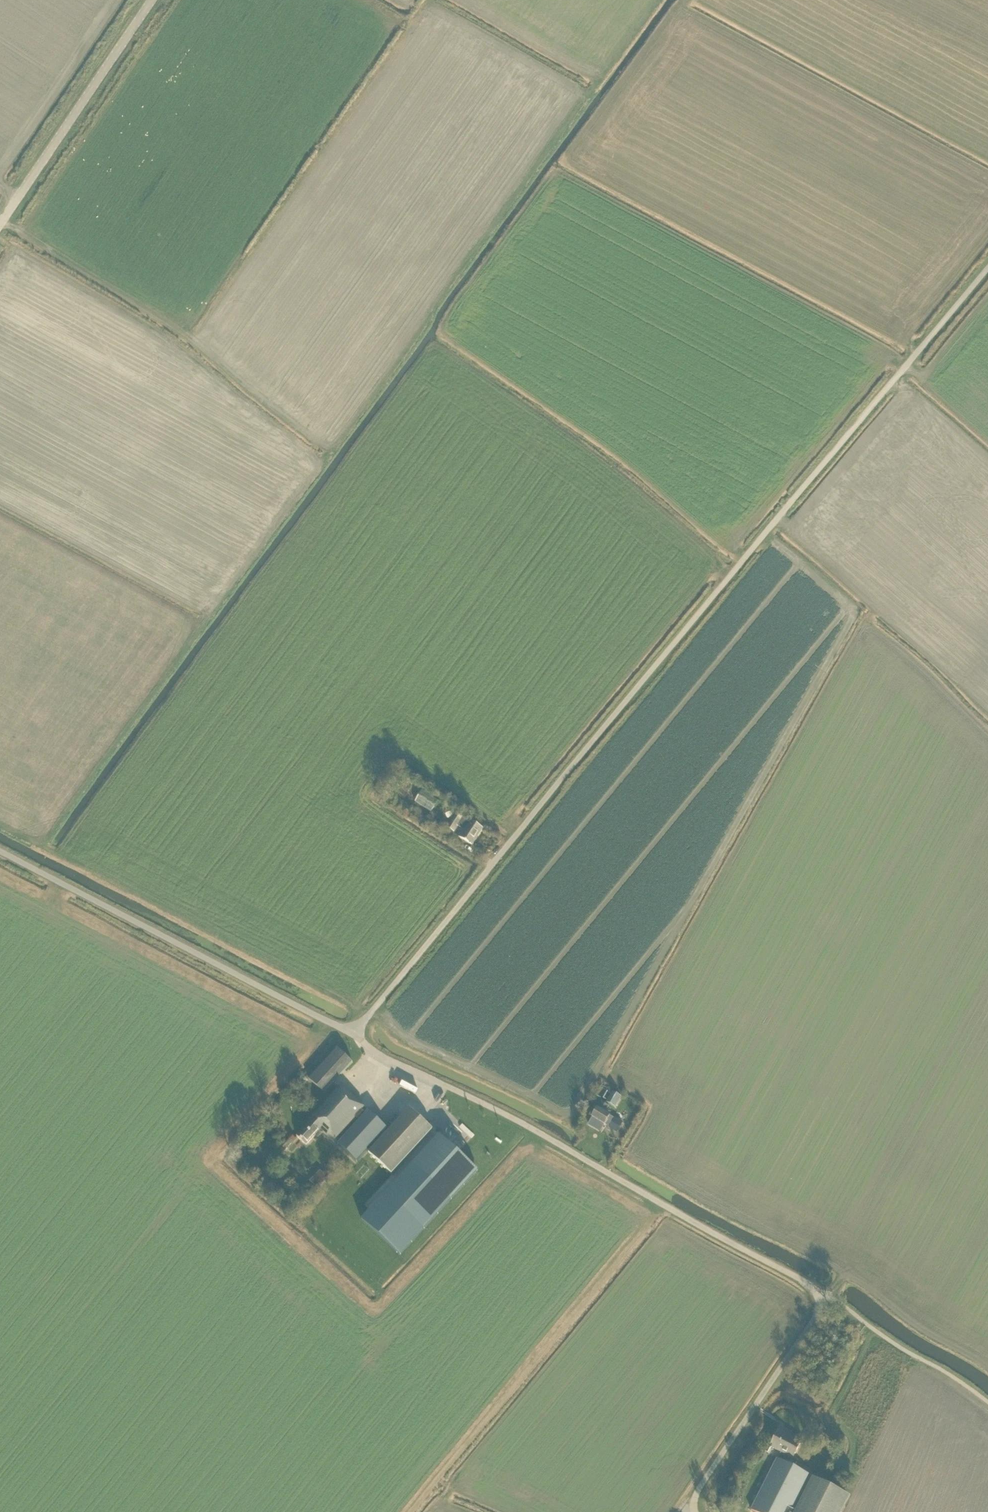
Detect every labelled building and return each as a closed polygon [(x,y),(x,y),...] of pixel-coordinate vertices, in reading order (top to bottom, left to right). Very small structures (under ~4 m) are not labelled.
[(400,788),(407,778),(402,775),(395,784),(400,788)] [(394,797),(400,788),(395,784),(389,794),(394,797)] [(423,791),(415,803),(432,813),(439,801),(423,791)] [(393,804),(396,799),(394,797),(389,794),(387,792),(383,798),(393,804)] [(469,821),(468,822),(457,815),(448,828),(454,832),(457,827),(463,830),(459,837),(472,846),(483,829),(469,821)] [(438,826),(439,824),(438,824),(433,820),(430,826),(435,830),(438,826)] [(309,1080),(324,1094),(353,1063),(338,1049),(309,1080)] [(369,1154),(392,1175),(433,1130),(410,1109),(389,1131),(368,1111),(366,1114),(363,1111),(365,1109),(340,1087),(313,1117),(314,1118),(297,1137),(302,1141),(304,1139),(308,1143),(316,1135),(318,1137),(323,1132),(335,1143),(357,1118),(360,1121),(338,1144),(357,1162),(383,1134),(385,1136),(369,1154)] [(607,1103),(616,1108),(621,1098),(613,1093),(607,1103)] [(610,1116),(605,1114),(609,1107),(602,1102),(588,1125),(600,1132),(610,1116)] [(615,1118),(612,1124),(620,1128),(623,1123),(615,1118)] [(277,1150),(282,1155),(296,1140),(291,1135),(277,1150)] [(477,1170),(439,1136),(412,1166),(384,1196),(422,1230),(449,1201),(477,1170)] [(321,1172),(311,1182),(318,1188),(327,1179),(321,1172)] [(848,1498),(813,1480),(796,1511),(793,1510),(810,1476),(794,1468),(798,1461),(793,1458),(802,1441),(791,1435),(791,1437),(779,1431),(770,1447),(781,1453),(778,1460),(777,1459),(751,1510),(755,1511),(841,1511),(848,1498)]
